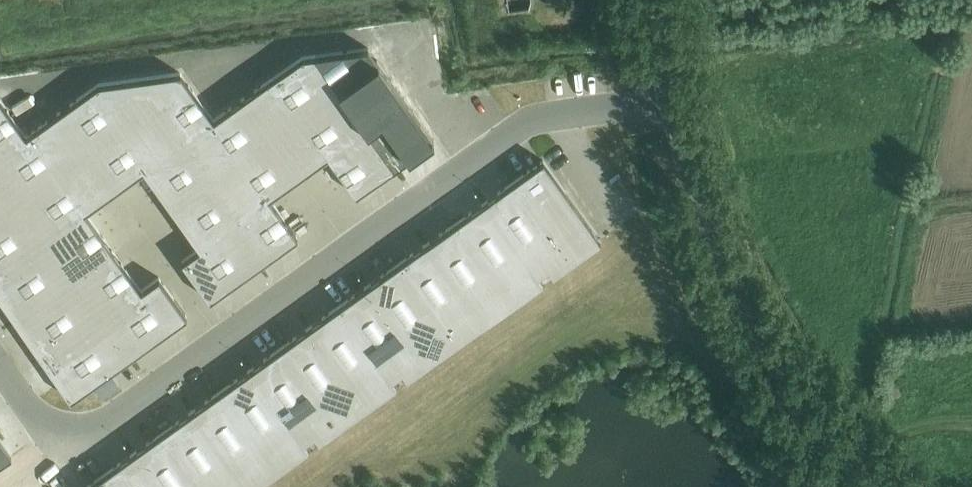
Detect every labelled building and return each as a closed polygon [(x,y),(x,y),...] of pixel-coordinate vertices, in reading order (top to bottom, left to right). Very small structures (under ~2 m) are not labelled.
[(16,320),(43,359),(71,399),(187,316),(159,277),(141,289),(113,250),(85,211),(115,190),(144,169),(172,209),(200,247),(182,260),(210,299),(259,264),(297,236),(269,197),(328,155),(356,194),(394,167),(315,54),(302,55),(243,98),(213,119),(180,72),(98,83),(26,136),(0,99),(0,297),(16,320)] [(514,180),(571,260),(600,239),(543,159),(514,180)] [(484,201),(542,281),(571,260),(514,180),(484,201)] [(455,222),(513,302),(542,281),(484,201),(483,201),(463,216),(455,222)] [(426,243),(484,322),(513,302),(455,222),(426,243)] [(397,264),(455,343),(484,322),(426,243),(397,264)] [(367,285),(425,365),(455,343),(397,264),(367,285)] [(338,305),(395,386),(425,365),(367,285),(338,305)] [(309,327),(366,407),(395,386),(338,305),(309,327)] [(280,347),(337,427),(366,407),(309,327),(280,347)] [(250,368),(307,448),(337,427),(280,347),(250,368)] [(221,389),(278,470),(307,448),(250,368),(221,389)] [(246,486),(254,486),(278,470),(221,389),(192,411),(246,486)] [(202,486),(246,486),(192,411),(163,431),(202,486)] [(158,486),(202,486),(163,431),(133,452),(158,486)] [(114,486),(158,486),(133,452),(104,473),(114,486)] [(104,473),(85,486),(114,486),(104,473)]
